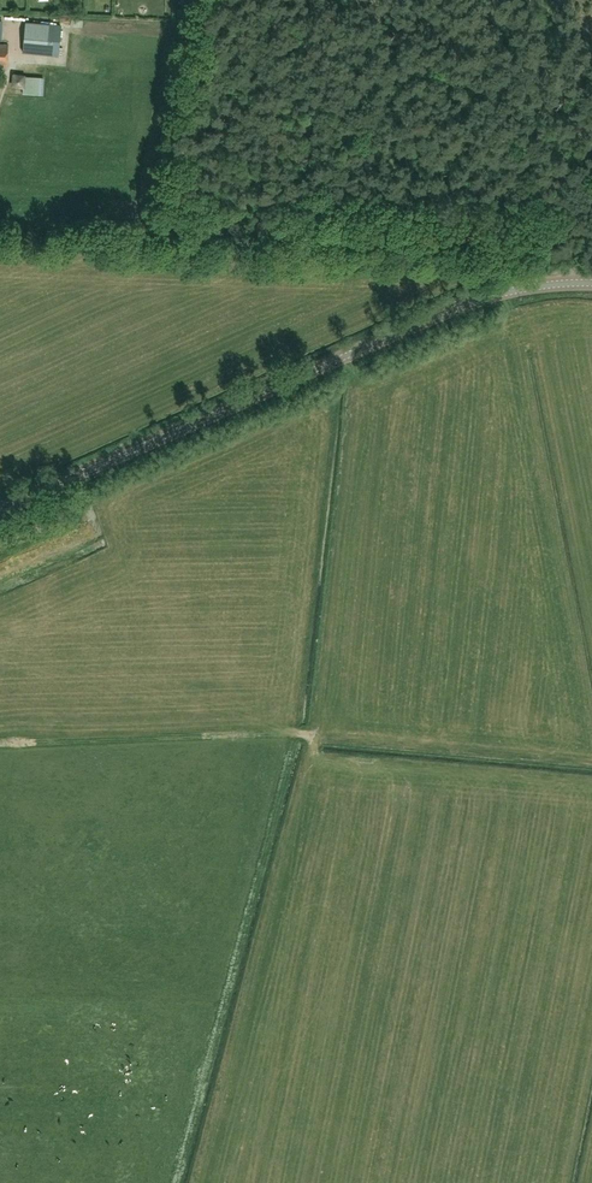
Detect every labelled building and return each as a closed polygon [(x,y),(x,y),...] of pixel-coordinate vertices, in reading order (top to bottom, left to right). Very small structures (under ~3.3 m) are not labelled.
[(39,38),(56,40),(57,29),(28,27),(26,50),(38,51),(39,38)] [(8,68),(9,45),(0,45),(0,67),(8,68)] [(39,78),(25,77),(25,89),(25,95),(39,95),(39,90),(39,78)]
